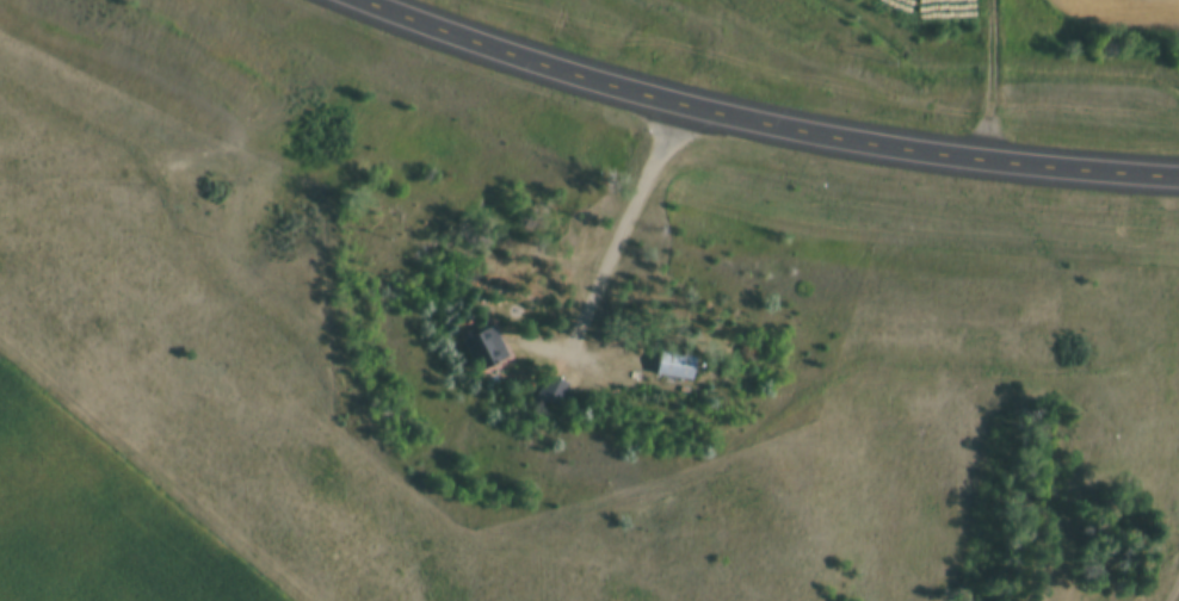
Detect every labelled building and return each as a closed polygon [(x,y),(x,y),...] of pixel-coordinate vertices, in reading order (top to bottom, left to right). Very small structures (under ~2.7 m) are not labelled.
[(480,373),(509,358),(493,325),(463,341),(480,373)] [(691,381),(693,357),(657,353),(654,377),(691,381)] [(538,399),(559,410),(570,387),(549,377),(538,399)]
